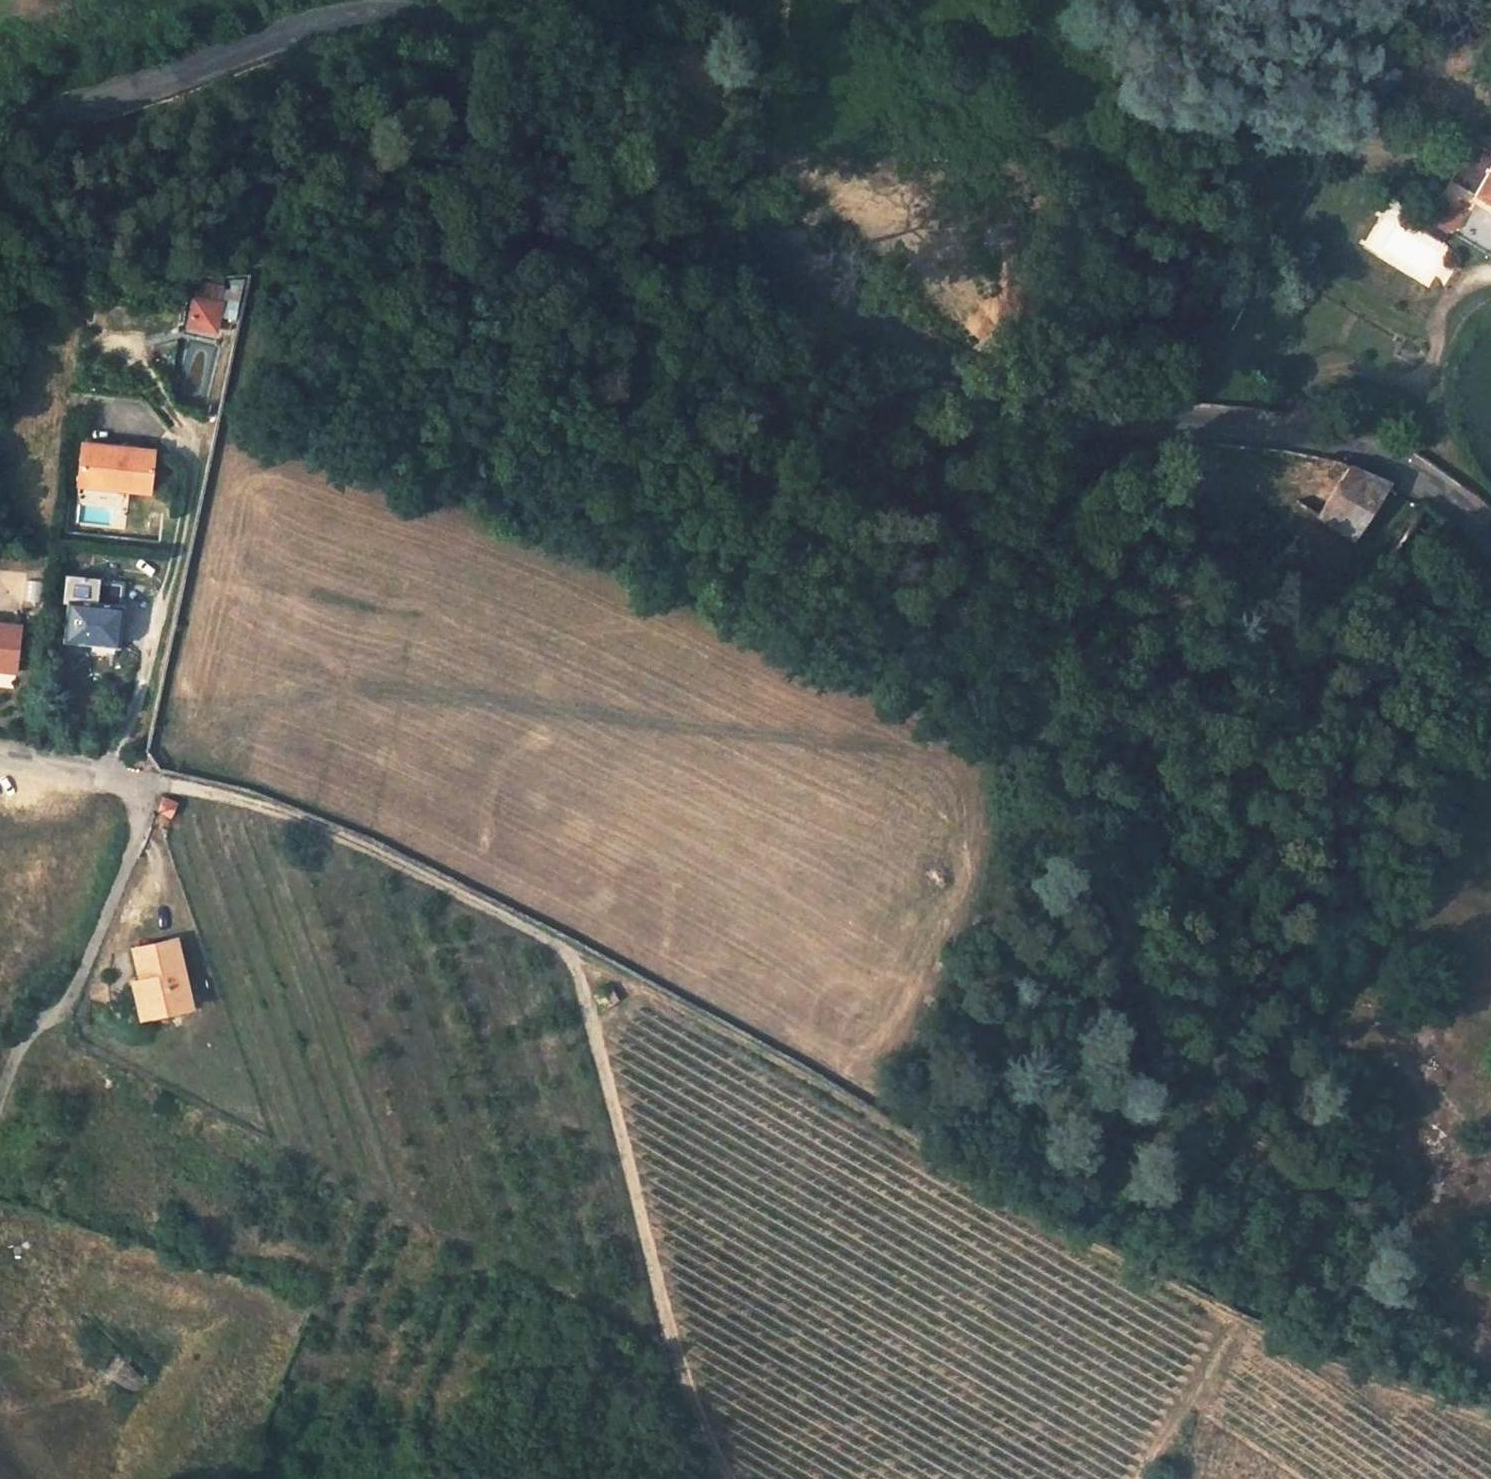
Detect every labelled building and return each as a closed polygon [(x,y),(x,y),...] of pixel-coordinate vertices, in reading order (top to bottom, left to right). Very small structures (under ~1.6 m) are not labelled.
[(1482,165),(1473,158),(1468,166),(1477,171),(1465,190),(1490,208),(1490,170),(1482,165)] [(1440,229),(1442,226),(1412,208),(1404,221),(1434,239),(1440,229)] [(239,284),(225,284),(224,317),(239,317),(239,284)] [(223,301),(200,299),(197,323),(221,325),(223,301)] [(1413,338),(1401,358),(1416,367),(1428,348),(1413,338)] [(186,381),(209,384),(213,344),(190,342),(186,381)] [(150,503),(154,461),(83,454),(79,497),(150,503)] [(1330,455),(1308,505),(1322,513),(1350,464),(1330,455)] [(1393,484),(1350,464),(1322,513),(1359,538),(1393,484)] [(117,591),(63,590),(61,650),(115,651),(117,591)] [(14,681),(18,639),(0,637),(0,680),(14,681)] [(163,802),(158,816),(170,820),(175,807),(163,802)] [(191,954),(141,962),(155,1030),(204,1021),(191,954)] [(650,1216),(652,1225),(665,1222),(661,1213),(650,1216)]
